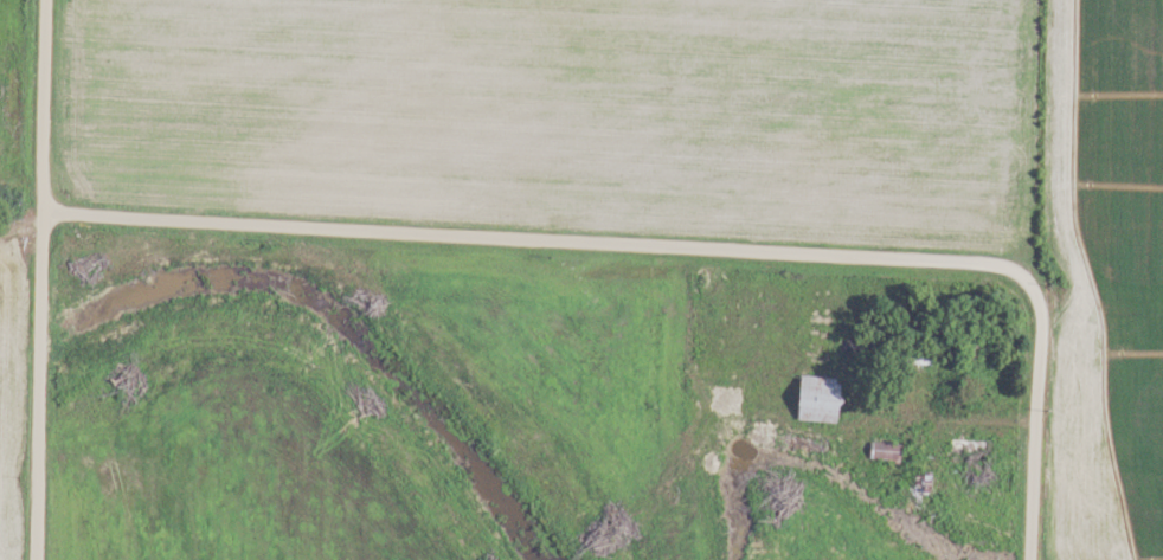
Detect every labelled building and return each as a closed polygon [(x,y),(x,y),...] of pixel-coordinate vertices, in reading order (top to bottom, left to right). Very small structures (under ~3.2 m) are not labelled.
[(975,359),(975,345),(960,346),(961,359),(975,359)] [(844,378),(800,376),(798,421),(842,423),(844,378)] [(869,458),(888,458),(888,445),(869,445),(869,458)] [(932,491),(932,475),(913,475),(913,491),(932,491)]
